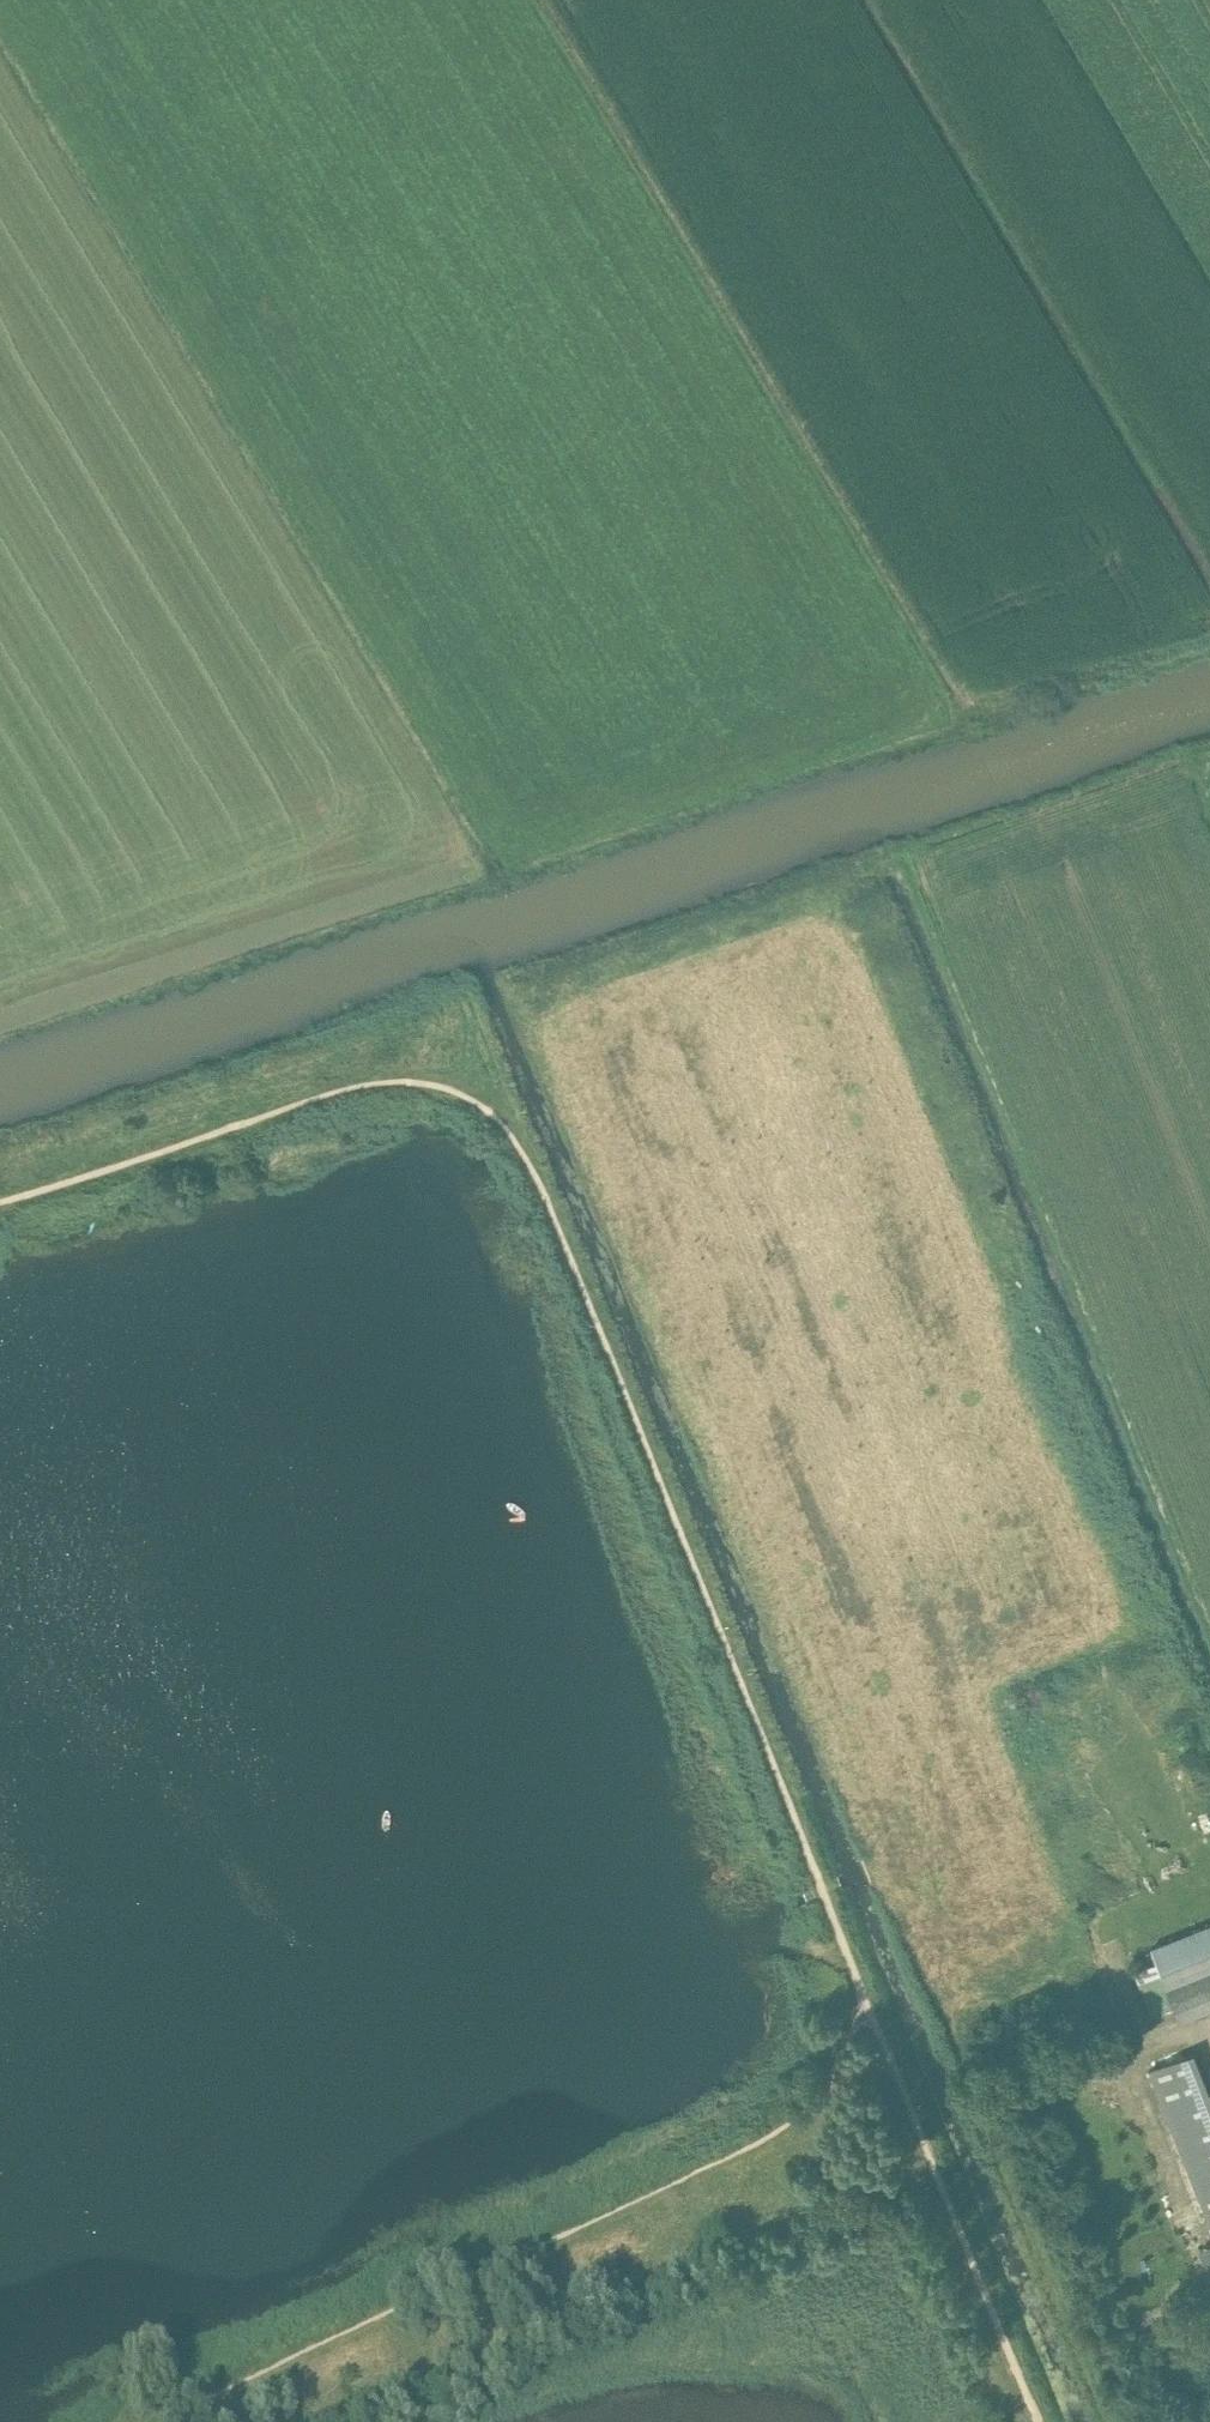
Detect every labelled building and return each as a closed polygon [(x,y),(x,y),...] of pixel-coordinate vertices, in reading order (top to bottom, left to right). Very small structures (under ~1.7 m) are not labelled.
[(1209,2092),(1193,2053),(1149,2071),(1208,2221),(1209,2221),(1209,2092)]
